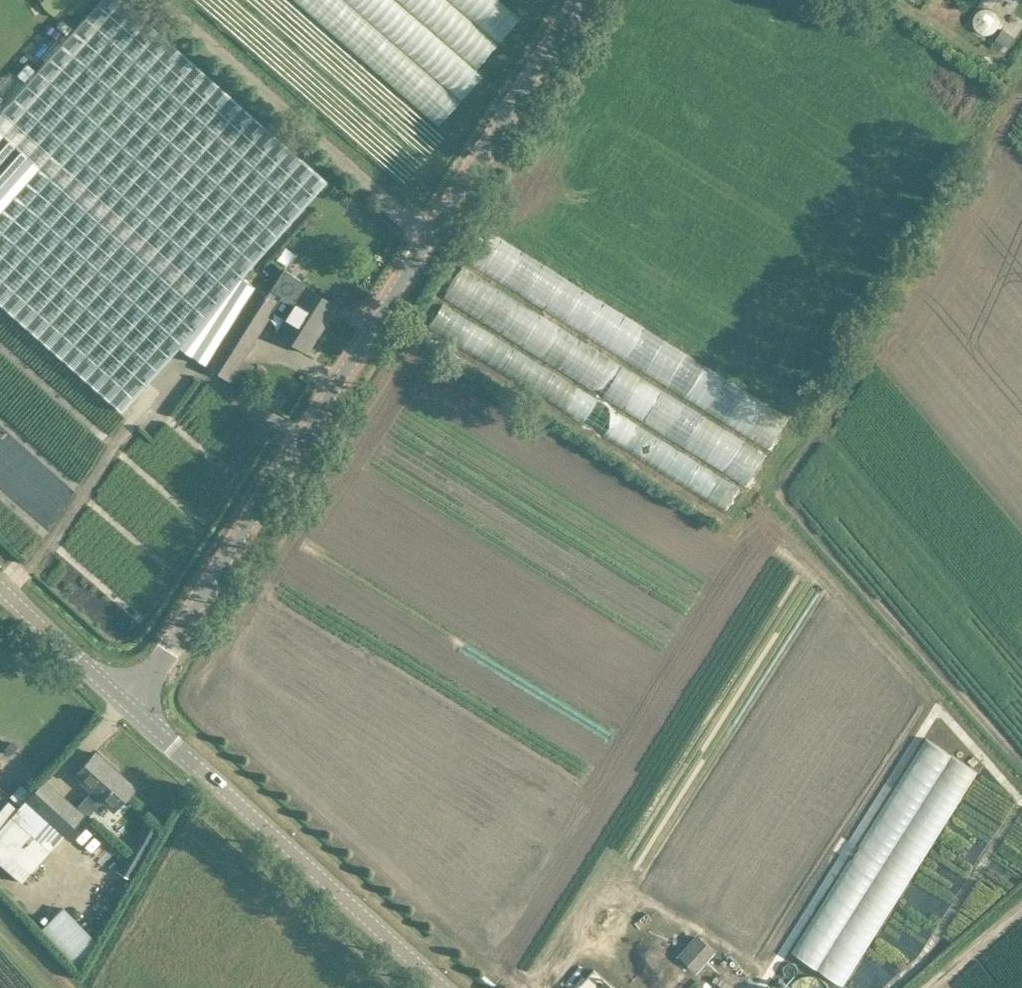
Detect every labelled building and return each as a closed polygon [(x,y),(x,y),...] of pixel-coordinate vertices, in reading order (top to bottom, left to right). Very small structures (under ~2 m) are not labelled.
[(0,111),(0,303),(121,411),(179,347),(206,364),(255,287),(240,278),(327,181),(124,0),(100,0),(0,111)] [(1003,29),(997,39),(1005,44),(1012,35),(1003,29)] [(26,83),(36,72),(26,63),(16,74),(26,83)] [(255,287),(206,364),(240,386),(254,366),(243,359),(273,311),(285,318),(277,332),(306,351),(307,350),(304,348),(317,328),(320,330),(335,305),(306,286),(308,283),(283,268),(267,295),(255,287)] [(758,485),(776,453),(468,275),(449,306),(758,485)] [(752,488),(447,312),(435,331),(741,508),(752,488)] [(927,739),(794,953),(843,985),(843,984),(980,773),(927,739)] [(21,882),(64,835),(82,815),(85,818),(102,799),(114,810),(134,787),(95,752),(75,775),(91,790),(75,808),(44,779),(32,793),(21,783),(10,796),(20,806),(18,808),(0,828),(0,863),(21,882)] [(0,810),(0,828),(18,808),(9,800),(0,810)] [(142,822),(129,846),(146,856),(160,832),(142,822)] [(129,846),(116,870),(133,880),(146,856),(129,846)] [(87,952),(95,938),(62,904),(51,915),(87,952)] [(700,937),(683,956),(697,969),(714,951),(700,937)] [(574,987),(617,987),(593,966),(574,987)]
